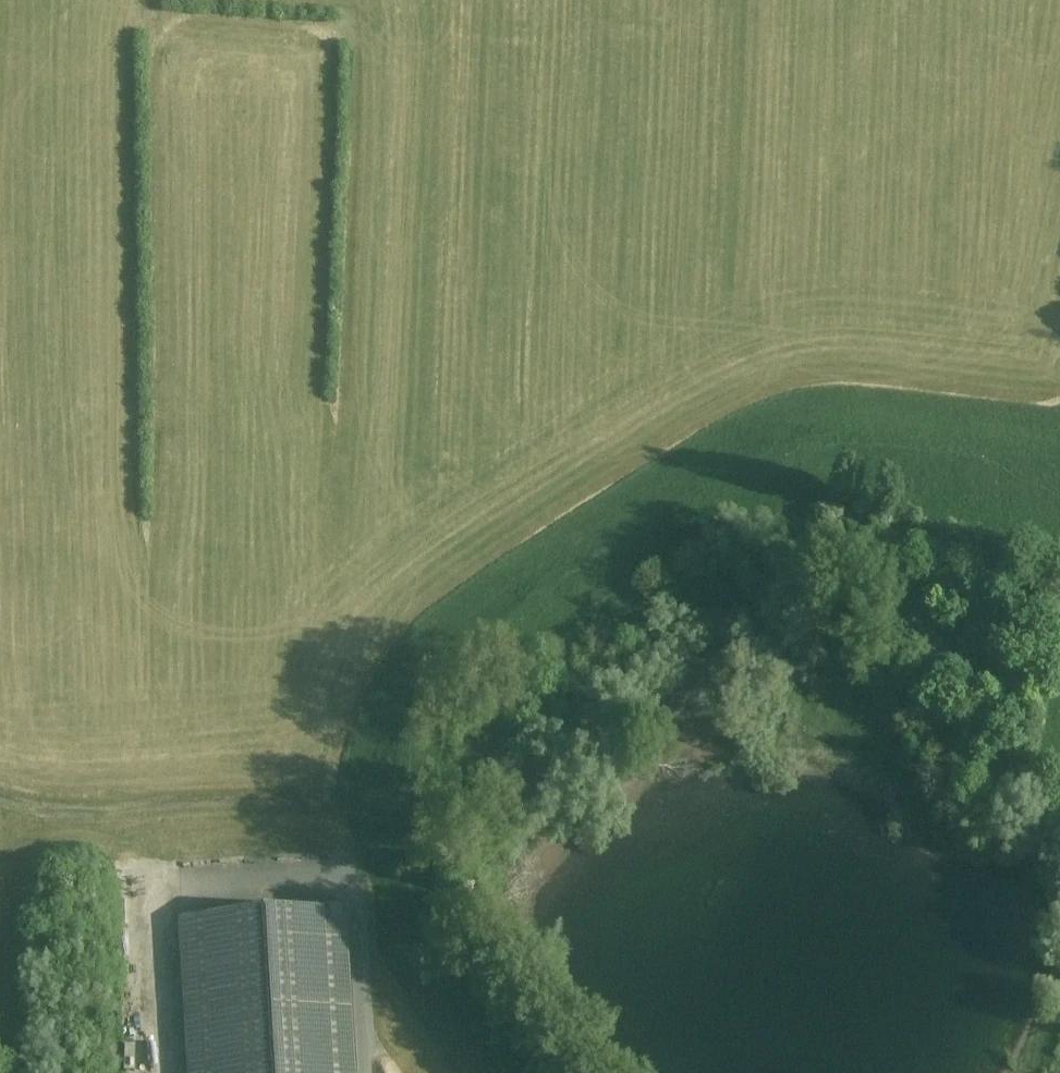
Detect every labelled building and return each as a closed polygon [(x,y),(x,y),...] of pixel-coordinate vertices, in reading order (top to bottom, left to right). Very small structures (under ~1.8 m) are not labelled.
[(115,888),(115,901),(133,901),(133,888),(115,888)] [(183,922),(192,1072),(351,1072),(341,913),(183,922)]
